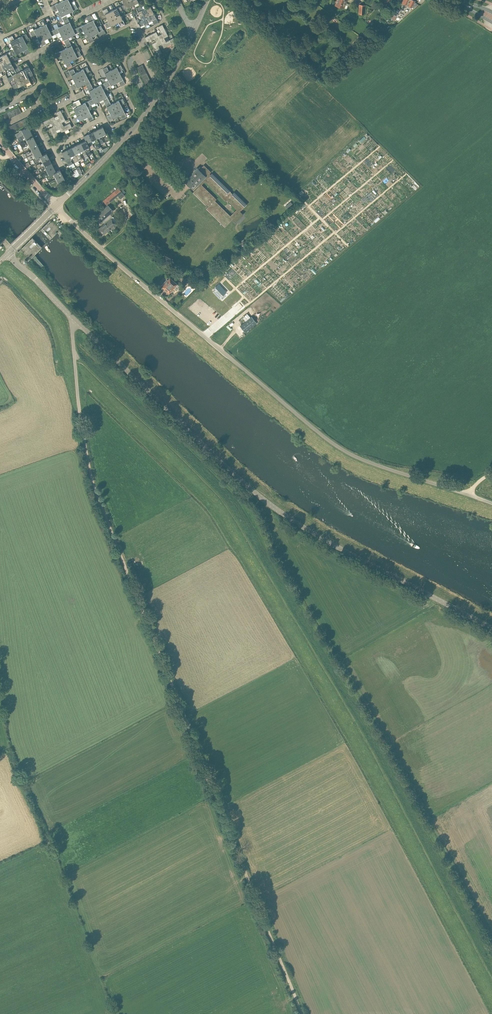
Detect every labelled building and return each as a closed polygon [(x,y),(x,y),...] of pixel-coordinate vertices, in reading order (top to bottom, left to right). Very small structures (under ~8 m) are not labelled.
[(130,0),(128,0),(123,0),(122,0),(124,4),(121,6),(123,10),(131,6),(129,2),(131,1),(130,0)] [(336,5),(345,8),(348,0),(337,0),(336,5)] [(403,12),(400,10),(398,14),(397,16),(401,18),(403,15),(404,15),(408,11),(411,6),(414,8),(416,3),(414,2),(415,0),(414,0),(409,0),(403,12)] [(400,10),(403,12),(409,0),(403,0),(402,2),(403,3),(400,10)] [(62,8),(64,7),(63,5),(62,6),(59,2),(51,6),(52,6),(51,7),(53,11),(57,8),(59,12),(63,10),(62,8)] [(67,8),(69,12),(77,8),(75,4),(71,6),(70,2),(65,4),(66,6),(64,7),(65,9),(67,8)] [(150,16),(154,14),(152,10),(156,8),(154,4),(146,8),(148,12),(146,13),(147,15),(149,14),(150,16)] [(123,10),(121,6),(113,10),(115,14),(113,15),(114,17),(116,16),(117,18),(121,16),(119,12),(122,10),(122,11),(123,11),(123,10)] [(142,10),(141,7),(140,6),(136,8),(140,16),(144,14),(145,16),(147,15),(146,13),(148,12),(146,8),(142,10)] [(66,14),(69,12),(67,8),(65,9),(64,7),(62,8),(63,10),(59,12),(63,20),(68,18),(66,14)] [(115,14),(113,10),(109,12),(107,8),(103,10),(107,18),(111,16),(112,18),(114,17),(113,15),(115,14)] [(148,17),(147,15),(145,16),(144,14),(140,16),(142,20),(137,22),(138,23),(139,23),(140,26),(148,22),(146,18),(148,17)] [(146,18),(148,22),(152,20),(154,24),(158,22),(154,14),(150,16),(149,14),(147,15),(148,17),(146,18)] [(91,26),(95,24),(91,16),(87,18),(89,22),(85,24),(87,28),(89,27),(90,29),(92,28),(91,26)] [(115,19),(114,17),(112,18),(111,16),(107,18),(109,22),(105,24),(107,28),(115,24),(113,20),(115,19)] [(113,20),(115,24),(119,22),(120,26),(125,24),(121,16),(117,18),(116,16),(114,17),(115,19),(113,20)] [(68,28),(72,26),(68,18),(63,20),(65,24),(62,25),(64,30),(66,29),(67,31),(69,30),(68,28)] [(44,30),(48,28),(44,20),(42,21),(41,20),(41,21),(40,22),(42,26),(38,27),(40,32),(42,31),(43,33),(45,32),(44,30)] [(88,30),(90,29),(89,27),(87,28),(85,24),(77,28),(79,32),(83,30),(85,34),(89,32),(88,30)] [(93,30),(95,34),(103,30),(101,25),(97,27),(95,24),(91,26),(92,28),(90,29),(91,31),(93,30)] [(160,39),(164,38),(168,36),(165,29),(165,28),(164,28),(162,24),(158,26),(162,34),(158,35),(160,39)] [(65,32),(67,31),(66,29),(64,30),(62,25),(54,29),(56,34),(59,32),(61,36),(66,34),(65,32)] [(79,32),(77,28),(73,29),(72,26),(68,28),(69,30),(67,31),(68,33),(69,32),(72,36),(79,32)] [(38,27),(30,32),(32,36),(36,34),(37,36),(35,37),(36,39),(38,38),(42,36),(41,34),(43,33),(42,31),(40,32),(38,27)] [(56,34),(54,29),(50,31),(48,28),(44,30),(45,32),(43,33),(44,35),(46,34),(48,38),(56,34)] [(378,33),(381,37),(385,34),(379,28),(375,32),(377,34),(378,33)] [(91,36),(95,34),(93,30),(91,31),(90,29),(88,30),(89,32),(85,34),(89,42),(93,39),(91,36)] [(68,38),(72,36),(69,32),(68,33),(67,31),(65,32),(66,34),(61,36),(65,43),(70,41),(70,40),(69,41),(68,38)] [(160,39),(158,35),(156,31),(149,35),(149,34),(148,34),(149,35),(145,37),(147,41),(154,38),(156,41),(160,39)] [(22,46),(26,43),(24,40),(28,38),(26,33),(18,37),(20,42),(18,43),(19,45),(21,44),(22,46)] [(36,39),(35,39),(37,44),(40,42),(42,46),(46,43),(44,40),(48,38),(46,34),(44,35),(43,33),(41,34),(42,36),(38,38),(36,39)] [(20,42),(18,37),(14,39),(12,35),(8,38),(12,45),(16,43),(17,46),(19,45),(18,43),(20,42)] [(175,42),(173,38),(166,41),(164,38),(160,39),(162,44),(164,48),(171,44),(171,45),(172,45),(171,44),(175,42)] [(158,46),(162,44),(160,39),(156,41),(155,42),(152,43),(155,50),(155,51),(156,51),(158,55),(162,53),(158,46)] [(69,51),(73,49),(70,41),(65,43),(67,47),(63,49),(65,53),(67,52),(68,54),(70,53),(69,51)] [(20,47),(19,45),(17,46),(16,43),(12,45),(14,49),(10,51),(12,55),(20,51),(18,47),(20,47)] [(18,47),(20,51),(24,50),(26,54),(30,51),(26,43),(22,46),(21,44),(19,45),(20,47),(18,47)] [(66,55),(68,54),(67,52),(65,53),(63,49),(55,53),(58,57),(61,55),(63,59),(67,57),(66,55)] [(71,55),(73,59),(81,55),(79,51),(75,53),(73,49),(69,51),(70,53),(68,54),(69,56),(71,55)] [(9,57),(12,55),(10,51),(2,55),(4,59),(3,60),(3,62),(5,61),(6,63),(10,61),(9,57)] [(70,61),(73,59),(71,55),(69,56),(68,54),(66,55),(67,57),(63,59),(67,67),(72,65),(70,61)] [(10,71),(14,69),(10,61),(6,63),(5,61),(3,62),(4,64),(2,65),(5,69),(8,67),(10,71)] [(116,77),(121,74),(119,71),(123,69),(121,65),(113,69),(115,73),(113,74),(113,76),(116,75),(116,77)] [(20,71),(22,75),(20,76),(21,78),(23,77),(24,79),(28,77),(32,75),(30,71),(31,71),(29,66),(28,67),(20,71)] [(14,69),(10,71),(12,75),(14,79),(18,77),(19,79),(21,78),(20,76),(22,75),(20,71),(20,70),(18,67),(14,69)] [(83,79),(87,76),(86,73),(89,71),(87,67),(79,71),(81,75),(79,76),(80,78),(82,77),(83,79)] [(115,73),(113,69),(109,71),(107,67),(103,69),(107,77),(111,75),(112,76),(113,76),(113,74),(115,73)] [(81,75),(79,71),(75,73),(74,69),(69,71),(73,79),(77,77),(78,78),(80,78),(79,76),(81,75)] [(125,83),(121,75),(121,74),(116,77),(116,75),(113,76),(114,78),(113,78),(115,83),(119,81),(120,85),(125,83)] [(114,78),(113,76),(112,76),(111,75),(107,77),(109,81),(105,83),(107,87),(115,83),(113,78),(114,78)] [(87,87),(91,85),(87,76),(83,79),(82,77),(80,78),(81,80),(79,80),(81,85),(85,83),(87,87)] [(22,80),(21,78),(19,79),(18,77),(14,79),(16,83),(12,85),(14,89),(22,85),(20,81),(22,80)] [(20,81),(22,85),(26,83),(28,87),(32,85),(28,77),(24,79),(23,77),(21,78),(22,80),(20,81)] [(81,80),(80,78),(78,78),(77,77),(73,79),(75,83),(71,85),(73,89),(81,85),(79,80),(81,80)] [(103,89),(107,87),(105,83),(97,87),(99,91),(97,92),(98,93),(100,92),(101,94),(105,92),(103,89)] [(99,91),(97,87),(93,88),(91,85),(87,87),(91,95),(95,93),(96,94),(98,93),(97,92),(99,91)] [(109,100),(105,92),(101,94),(100,92),(98,93),(99,95),(97,96),(99,101),(103,99),(104,101),(105,102),(109,100)] [(99,95),(98,93),(96,94),(95,93),(91,95),(93,98),(89,100),(91,105),(99,101),(97,96),(99,95)] [(118,110),(123,108),(122,107),(121,104),(124,103),(124,104),(125,103),(125,102),(123,98),(115,102),(117,106),(115,107),(115,109),(118,108),(118,110)] [(87,106),(91,105),(89,100),(81,104),(83,108),(81,109),(82,111),(84,110),(85,112),(89,110),(87,106)] [(111,104),(109,100),(105,102),(108,109),(109,110),(113,108),(114,110),(115,109),(115,107),(117,106),(115,102),(111,104)] [(83,108),(81,104),(77,106),(75,102),(71,104),(75,112),(79,110),(80,112),(82,111),(81,109),(83,108)] [(116,111),(115,109),(114,110),(113,108),(109,110),(109,111),(111,114),(107,116),(109,120),(113,118),(113,119),(114,118),(117,116),(115,112),(116,111)] [(115,112),(117,116),(121,115),(123,118),(127,116),(125,112),(125,111),(124,111),(123,109),(123,108),(118,110),(118,108),(115,109),(116,111),(115,112)] [(59,118),(56,120),(58,124),(62,122),(66,120),(62,113),(64,112),(63,109),(61,110),(60,110),(56,112),(58,116),(59,118)] [(83,113),(82,111),(80,112),(79,110),(75,112),(77,116),(73,118),(75,122),(83,118),(81,114),(83,113)] [(81,114),(83,118),(87,116),(89,120),(93,118),(89,110),(85,112),(84,110),(82,111),(83,113),(81,114)] [(58,124),(56,120),(54,116),(43,121),(45,126),(51,122),(53,126),(58,124)] [(28,123),(27,120),(26,118),(18,122),(21,127),(28,123)] [(58,124),(60,128),(61,132),(72,127),(70,123),(64,126),(62,122),(58,124)] [(56,130),(60,128),(58,124),(53,126),(49,128),(55,139),(59,136),(56,130)] [(17,137),(30,131),(30,130),(29,130),(28,127),(28,126),(19,131),(19,132),(15,134),(17,137)] [(106,142),(110,140),(103,126),(102,127),(98,129),(102,136),(104,135),(105,137),(104,138),(106,142)] [(99,137),(102,136),(98,129),(95,131),(94,130),(93,131),(100,145),(104,143),(102,138),(100,139),(99,137)] [(26,139),(33,136),(33,135),(32,136),(32,134),(30,132),(31,132),(30,131),(17,137),(19,141),(23,139),(23,140),(26,139)] [(89,133),(88,134),(89,134),(93,143),(94,142),(97,149),(101,147),(100,145),(93,131),(92,132),(89,134),(89,133)] [(85,135),(84,136),(86,140),(90,147),(89,147),(90,149),(94,148),(92,143),(93,143),(89,134),(85,136),(85,135)] [(22,147),(35,140),(35,139),(34,139),(32,136),(33,136),(26,139),(27,141),(25,142),(24,141),(20,143),(22,147)] [(90,150),(90,149),(89,147),(90,147),(86,140),(84,136),(85,139),(84,139),(85,141),(82,142),(81,142),(88,156),(92,154),(90,150)] [(30,146),(31,148),(38,145),(39,144),(38,143),(36,144),(35,142),(36,141),(35,140),(22,147),(24,151),(28,149),(27,147),(30,146)] [(76,145),(81,154),(82,154),(84,158),(88,156),(81,142),(80,143),(77,145),(76,145)] [(26,156),(40,150),(39,149),(37,146),(38,145),(31,148),(32,151),(29,152),(29,151),(25,153),(26,156)] [(73,146),(71,147),(78,161),(82,159),(80,155),(81,154),(76,145),(73,147),(73,146)] [(67,149),(70,157),(71,157),(71,159),(72,159),(73,159),(74,162),(78,161),(71,147),(70,148),(71,148),(67,150),(67,149)] [(63,151),(62,152),(69,165),(73,163),(71,159),(72,159),(71,159),(71,157),(70,157),(67,149),(67,150),(64,152),(63,151)] [(40,150),(26,156),(28,160),(32,158),(33,159),(35,158),(42,155),(46,152),(44,154),(43,152),(41,153),(40,151),(41,151),(40,150)] [(42,161),(49,157),(48,157),(47,155),(46,154),(47,154),(46,152),(42,155),(35,158),(33,159),(35,163),(39,161),(38,160),(41,159),(42,161)] [(38,169),(51,162),(51,161),(50,161),(48,158),(49,157),(42,161),(43,163),(41,164),(40,163),(36,165),(38,169)] [(46,170),(53,167),(51,163),(52,163),(51,162),(38,169),(40,173),(44,170),(43,169),(45,168),(46,170)] [(195,172),(185,181),(193,189),(198,185),(199,186),(201,184),(205,180),(210,175),(209,173),(210,172),(204,165),(201,168),(200,167),(198,169),(197,168),(194,171),(195,172)] [(46,176),(56,171),(55,170),(55,171),(53,167),(54,167),(53,167),(46,170),(48,173),(45,174),(45,172),(40,174),(42,178),(46,177),(46,176)] [(46,176),(46,177),(47,180),(48,180),(53,178),(52,176),(54,175),(55,178),(62,174),(60,171),(61,171),(60,169),(56,171),(46,176)] [(199,186),(193,192),(193,193),(194,192),(195,192),(196,194),(200,197),(199,198),(199,199),(200,197),(201,198),(206,203),(205,204),(205,205),(207,203),(208,204),(209,205),(206,209),(208,208),(209,209),(213,213),(212,214),(213,215),(214,213),(215,215),(219,219),(218,220),(218,221),(220,219),(225,225),(224,226),(224,227),(231,220),(231,219),(232,218),(235,221),(243,214),(239,211),(240,210),(241,209),(241,210),(247,204),(247,203),(246,204),(241,199),(240,198),(241,198),(241,197),(240,198),(235,193),(234,192),(235,192),(232,194),(231,192),(230,191),(231,191),(230,190),(230,191),(224,186),(224,185),(225,185),(224,184),(224,185),(218,180),(218,179),(219,179),(218,179),(212,174),(213,173),(212,173),(210,175),(205,180),(226,201),(227,200),(237,209),(230,216),(215,201),(217,199),(201,184),(199,186)] [(54,180),(49,182),(51,186),(65,179),(64,178),(62,175),(62,174),(55,178),(56,179),(54,180)] [(115,191),(103,201),(107,204),(110,201),(117,195),(121,191),(123,194),(125,192),(120,186),(119,187),(115,191)] [(284,204),(287,209),(294,203),(291,199),(284,204)] [(107,211),(99,217),(102,221),(105,217),(113,211),(110,207),(108,205),(105,208),(107,211)] [(181,220),(174,214),(170,217),(177,224),(181,220)] [(177,224),(170,217),(167,221),(173,228),(177,224)] [(104,234),(116,224),(111,218),(99,228),(104,234)] [(34,220),(41,228),(42,227),(35,219),(34,220)] [(173,228),(167,221),(163,224),(169,231),(173,228)] [(169,231),(163,224),(159,228),(165,235),(169,231)] [(165,235),(159,228),(155,232),(161,239),(165,235)] [(194,239),(198,235),(191,229),(188,233),(194,239)] [(22,232),(29,240),(30,239),(22,231),(22,232)] [(161,239),(155,232),(151,236),(157,242),(161,239)] [(194,239),(188,233),(184,237),(191,243),(194,239)] [(191,243),(184,237),(181,241),(187,247),(191,243)] [(187,247),(181,241),(177,245),(184,251),(187,247)] [(218,250),(211,244),(207,249),(214,255),(218,250)] [(184,251),(177,245),(174,248),(180,255),(184,251)] [(214,255),(207,249),(204,253),(210,259),(214,255)] [(210,259),(204,253),(200,257),(207,263),(210,259)] [(207,263),(200,257),(196,261),(203,267),(207,263)] [(186,280),(192,286),(197,281),(191,275),(186,280)] [(167,279),(161,285),(162,286),(162,287),(169,293),(174,288),(176,290),(180,286),(170,278),(168,280),(167,279)] [(213,292),(219,298),(226,291),(220,285),(215,290),(213,292)] [(245,332),(246,331),(257,322),(251,316),(240,326),(245,332)]
